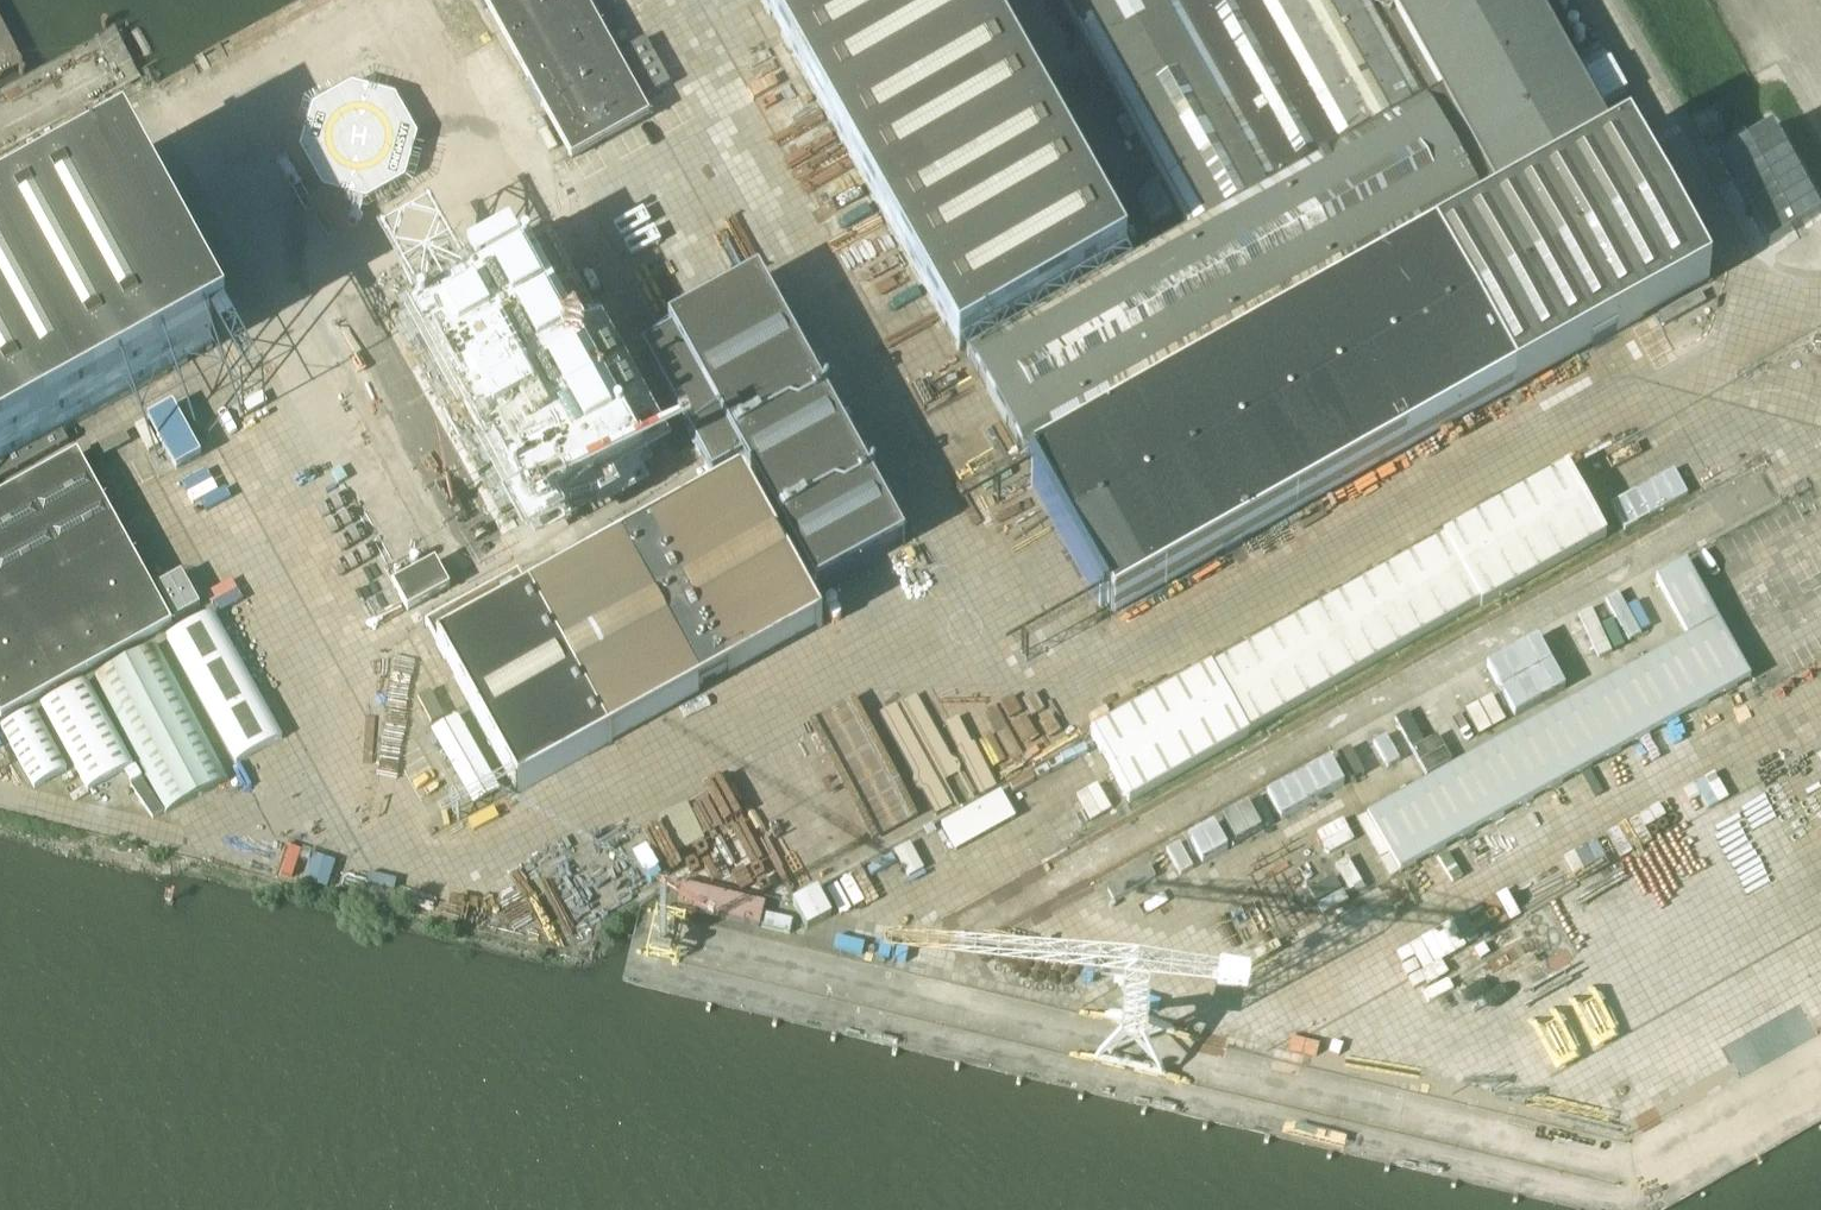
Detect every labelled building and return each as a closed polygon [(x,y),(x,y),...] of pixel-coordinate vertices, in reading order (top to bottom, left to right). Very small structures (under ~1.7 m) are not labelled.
[(596,22),(583,0),(484,0),(572,159),(648,117),(603,36),(621,26),(614,12),(596,22)] [(961,358),(1128,267),(990,14),(982,0),(760,0),(961,358)] [(1090,50),(1133,127),(1191,233),(1128,267),(961,358),(1110,616),(1513,389),(1707,280),(1627,137),(1613,144),(1533,0),(1063,0),(1090,50)] [(646,98),(670,85),(645,39),(621,52),(646,98)] [(1607,50),(1582,61),(1601,101),(1625,90),(1607,50)] [(457,67),(399,93),(425,151),(483,125),(457,67)] [(191,142),(203,164),(228,151),(215,128),(191,142)] [(0,227),(0,481),(56,450),(68,444),(62,431),(229,339),(128,157),(0,227)] [(1150,221),(1172,213),(1161,184),(1139,192),(1150,221)] [(905,542),(759,281),(669,331),(672,336),(644,352),(713,476),(741,460),(815,592),(905,542)] [(576,314),(379,423),(461,572),(459,574),(465,584),(669,471),(663,461),(659,463),(576,314)] [(175,469),(199,456),(172,405),(147,419),(175,469)] [(172,626),(77,455),(0,497),(0,716),(2,720),(172,626)] [(1680,473),(1677,467),(1637,488),(1651,516),(1703,488),(1692,467),(1680,473)] [(1481,605),(1604,536),(1566,468),(1443,538),(1444,540),(1212,672),(1210,668),(1090,736),(1128,803),(1248,735),(1248,734),(1479,603),(1481,605)] [(608,744),(822,626),(741,481),(528,599),(516,577),(427,625),(517,792),(608,744)] [(435,561),(393,584),(408,611),(450,588),(435,561)] [(1684,564),(1655,580),(1687,638),(1367,815),(1399,873),(1748,680),(1684,564)] [(181,576),(156,589),(175,623),(200,609),(181,576)] [(1602,601),(1551,629),(1579,680),(1630,652),(1602,601)] [(167,640),(237,764),(283,738),(213,614),(167,640)] [(1543,638),(1491,659),(1511,711),(1564,690),(1543,638)] [(229,779),(162,653),(157,643),(93,678),(165,814),(229,779)] [(1481,668),(1456,679),(1480,732),(1506,721),(1481,668)] [(83,791),(132,763),(88,681),(38,708),(83,791)] [(35,781),(61,766),(33,716),(7,730),(35,781)] [(473,805),(499,790),(458,716),(431,731),(473,805)] [(917,797),(883,733),(801,772),(833,837),(917,797)] [(1425,773),(1452,761),(1440,735),(1413,747),(1425,773)] [(1283,816),(1344,782),(1331,759),(1270,793),(1283,816)] [(942,821),(956,848),(1017,817),(1003,790),(942,821)] [(1264,827),(1251,803),(1224,817),(1236,842),(1264,827)] [(746,805),(710,823),(734,869),(769,851),(746,805)] [(1202,860),(1227,849),(1216,823),(1190,835),(1202,860)] [(1125,922),(1153,912),(1144,887),(1116,898),(1125,922)] [(832,914),(820,890),(796,902),(808,926),(832,914)] [(1677,1114),(1820,1030),(1820,984),(1816,987),(1797,987),(1806,992),(1796,1010),(1788,997),(1779,997),(1782,992),(1768,968),(1771,963),(1761,946),(1759,947),(1738,936),(1737,934),(1726,928),(1726,913),(1715,913),(1720,903),(1677,903),(1677,1114)]
